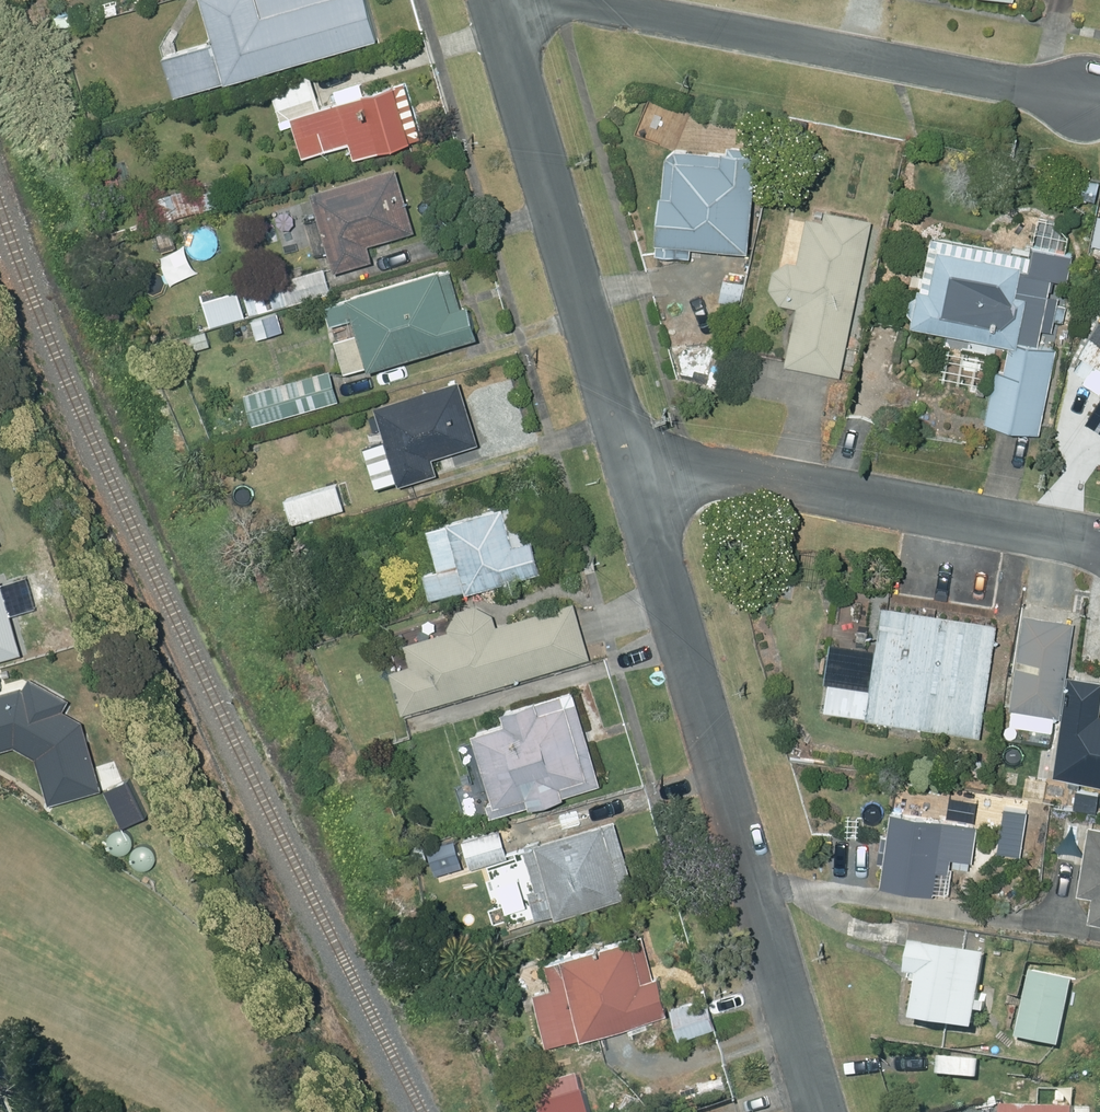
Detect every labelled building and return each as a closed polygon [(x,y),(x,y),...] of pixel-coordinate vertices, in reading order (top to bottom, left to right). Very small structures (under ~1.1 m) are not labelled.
[(219,41),(170,55),(182,97),(392,39),(381,0),(208,0),(219,41)] [(318,76),(277,87),(287,122),(299,119),(305,137),(317,133),(323,154),(358,144),(362,158),(421,142),(405,88),(327,109),(318,76)] [(661,153),(651,257),(686,260),(686,250),(741,255),(751,161),(744,160),(745,152),(722,150),(722,159),(661,153)] [(405,168),(322,192),(344,271),(382,261),(377,245),(423,231),(405,168)] [(1066,198),(1090,202),(1094,184),(1069,179),(1066,198)] [(203,189),(121,212),(127,234),(210,211),(209,208),(229,203),(225,191),(206,197),(203,189)] [(770,273),(766,291),(776,305),(795,309),(783,368),(835,378),(866,223),(821,214),(819,224),(803,221),(794,267),(783,265),(770,273)] [(992,373),(981,426),(1035,436),(1051,352),(1033,349),(1047,281),(1062,283),(1067,257),(1029,249),(1024,271),(931,254),(923,295),(911,293),(909,302),(906,302),(903,318),(907,319),(905,330),(1005,349),(999,374),(992,373)] [(328,268),(273,284),(279,308),(335,292),(328,268)] [(479,307),(464,311),(452,272),(361,299),(381,370),(488,338),(479,307)] [(264,277),(245,283),(254,314),(274,308),(264,277)] [(720,281),(717,303),(736,306),(740,285),(720,281)] [(283,313),(258,321),(264,339),(289,331),(283,313)] [(1079,386),(1099,399),(1099,317),(1075,357),(1079,360),(1070,372),(1083,380),(1079,386)] [(211,331),(182,339),(186,354),(216,346),(211,331)] [(337,371),(252,395),(260,424),(345,400),(337,371)] [(426,455),(474,440),(453,378),(369,403),(394,482),(431,470),(426,455)] [(333,482),(280,496),(287,522),(340,507),(333,482)] [(433,568),(417,573),(424,597),(459,586),(460,590),(535,568),(525,536),(507,541),(496,504),(421,527),(433,568)] [(245,556),(259,591),(277,585),(264,549),(245,556)] [(444,625),(445,630),(400,643),(405,663),(386,669),(398,711),(585,655),(569,601),(493,624),(488,611),(472,601),(454,607),(444,625)] [(827,679),(822,710),(976,734),(993,622),(878,605),(866,685),(827,679)] [(1021,613),(1008,707),(1056,714),(1070,620),(1021,613)] [(1049,774),(1099,782),(1099,713),(1095,712),(1099,678),(1064,673),(1049,774)] [(0,694),(0,751),(11,749),(31,759),(47,807),(98,794),(83,726),(63,716),(67,703),(28,680),(19,689),(0,694)] [(581,775),(558,702),(530,710),(527,700),(494,709),(497,719),(465,729),(487,803),(520,793),(523,804),(556,795),(553,784),(581,775)] [(395,743),(379,749),(383,758),(398,752),(395,743)] [(1072,788),(1070,807),(1095,810),(1097,791),(1072,788)] [(886,810),(875,883),(928,890),(931,868),(944,869),(946,855),(968,858),(973,823),(886,810)] [(529,885),(519,888),(527,915),(547,910),(548,915),(618,896),(598,822),(518,844),(529,885)] [(1084,919),(1099,922),(1099,827),(1084,825),(1074,891),(1088,893),(1084,919)] [(495,829),(459,839),(467,867),(504,856),(495,829)] [(554,957),(539,962),(546,986),(527,991),(541,1041),(572,1033),(572,1035),(661,1010),(652,973),(636,977),(624,936),(554,955),(554,957)] [(914,973),(907,1016),(969,1026),(972,1010),(979,1011),(980,1001),(973,1000),(981,952),(907,940),(902,971),(914,973)] [(1070,979),(1026,969),(1013,1035),(1057,1044),(1070,979)] [(706,997),(666,1006),(673,1038),(713,1028),(706,997)] [(1076,1081),(1061,1081),(1061,1097),(1076,1097),(1076,1081)] [(998,1111),(1070,1111),(1071,1104),(998,1102),(998,1111)]
